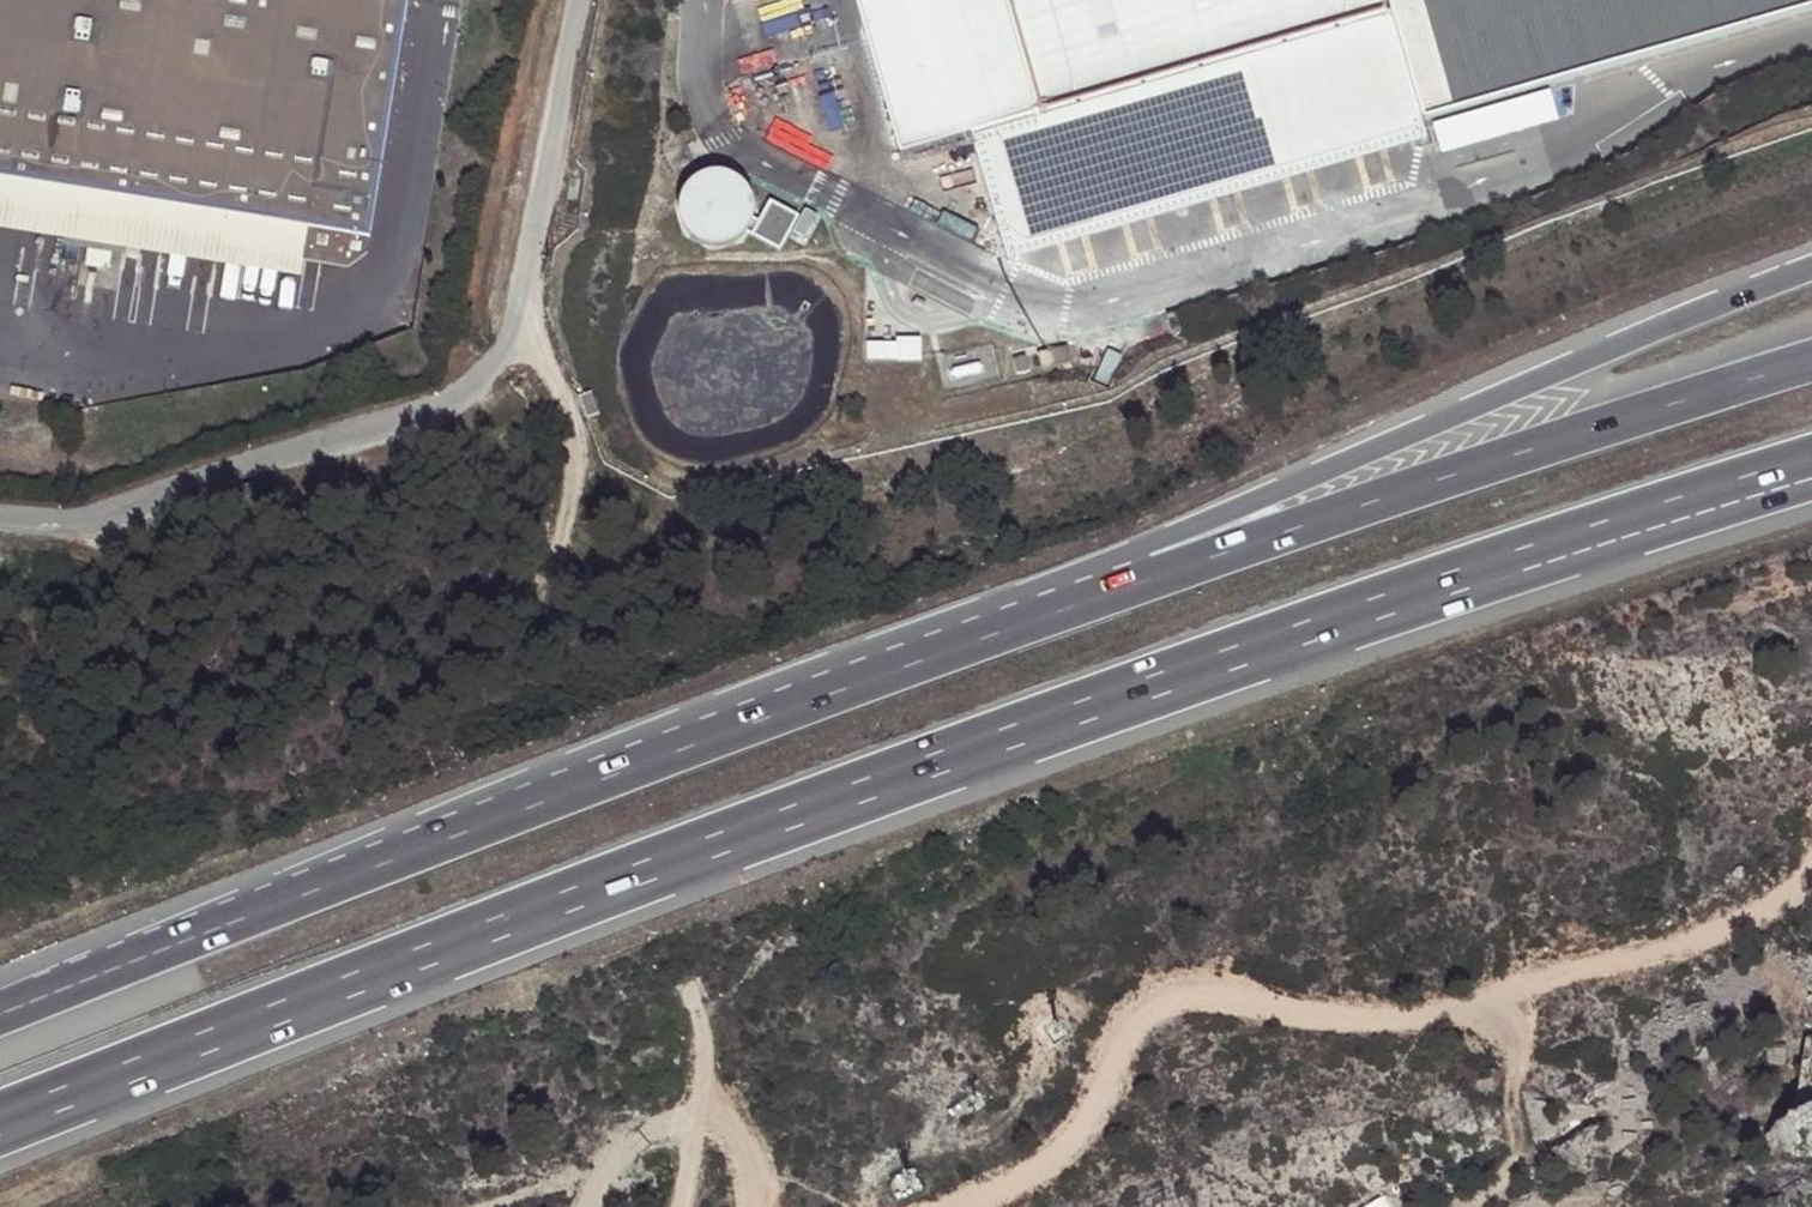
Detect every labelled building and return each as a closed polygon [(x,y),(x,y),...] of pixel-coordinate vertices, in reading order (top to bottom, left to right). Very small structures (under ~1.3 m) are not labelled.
[(218,241),(280,252),(290,254),(286,286),(350,295),(398,0),(0,0),(0,200),(218,241)] [(1003,0),(851,0),(892,142),(964,121),(1032,101),(1003,0)] [(964,121),(1003,250),(1421,126),(1416,108),(1384,0),(1377,0),(1032,101),(964,121)] [(1032,101),(1377,0),(1003,0),(1032,101)] [(1416,108),(1780,0),(1384,0),(1416,108)] [(750,224),(752,218),(753,205),(750,193),(742,182),(732,175),(719,172),(707,173),(695,178),(686,187),(680,198),(679,211),(682,224),(689,234),(699,242),(711,246),(724,245),(736,241),(745,232),(750,224)] [(212,288),(218,241),(0,200),(0,250),(212,288)] [(799,216),(769,200),(758,221),(752,218),(750,224),(745,232),(779,251),(799,216)] [(290,254),(280,252),(218,241),(212,288),(284,300),(286,286),(290,254)] [(1071,358),(1067,344),(1037,350),(1041,365),(1071,358)] [(591,390),(578,395),(587,417),(600,412),(591,390)]
